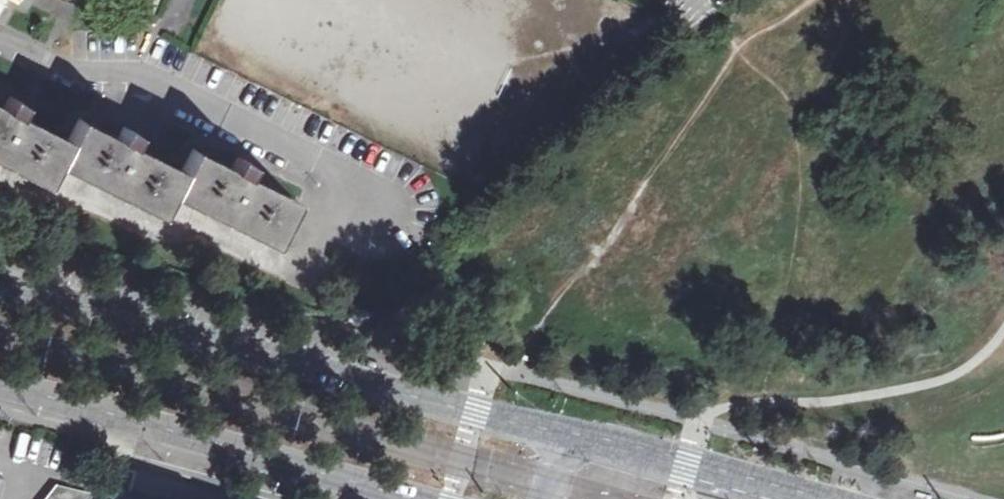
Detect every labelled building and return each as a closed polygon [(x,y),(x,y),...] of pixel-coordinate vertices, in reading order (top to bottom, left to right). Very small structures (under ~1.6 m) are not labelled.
[(4,26),(16,1),(30,7),(33,0),(0,0),(0,23),(4,26)] [(54,184),(65,163),(168,214),(179,194),(282,244),(302,202),(266,184),(272,172),(246,159),(244,162),(223,152),(219,160),(200,152),(189,172),(151,154),(156,143),(130,129),(127,134),(108,125),(104,131),(86,122),(75,143),(37,124),(44,112),(18,98),(15,103),(0,96),(0,157),(54,184)] [(358,325),(374,312),(349,305),(345,321),(358,325)] [(58,479),(42,498),(82,498),(91,488),(58,479)]
